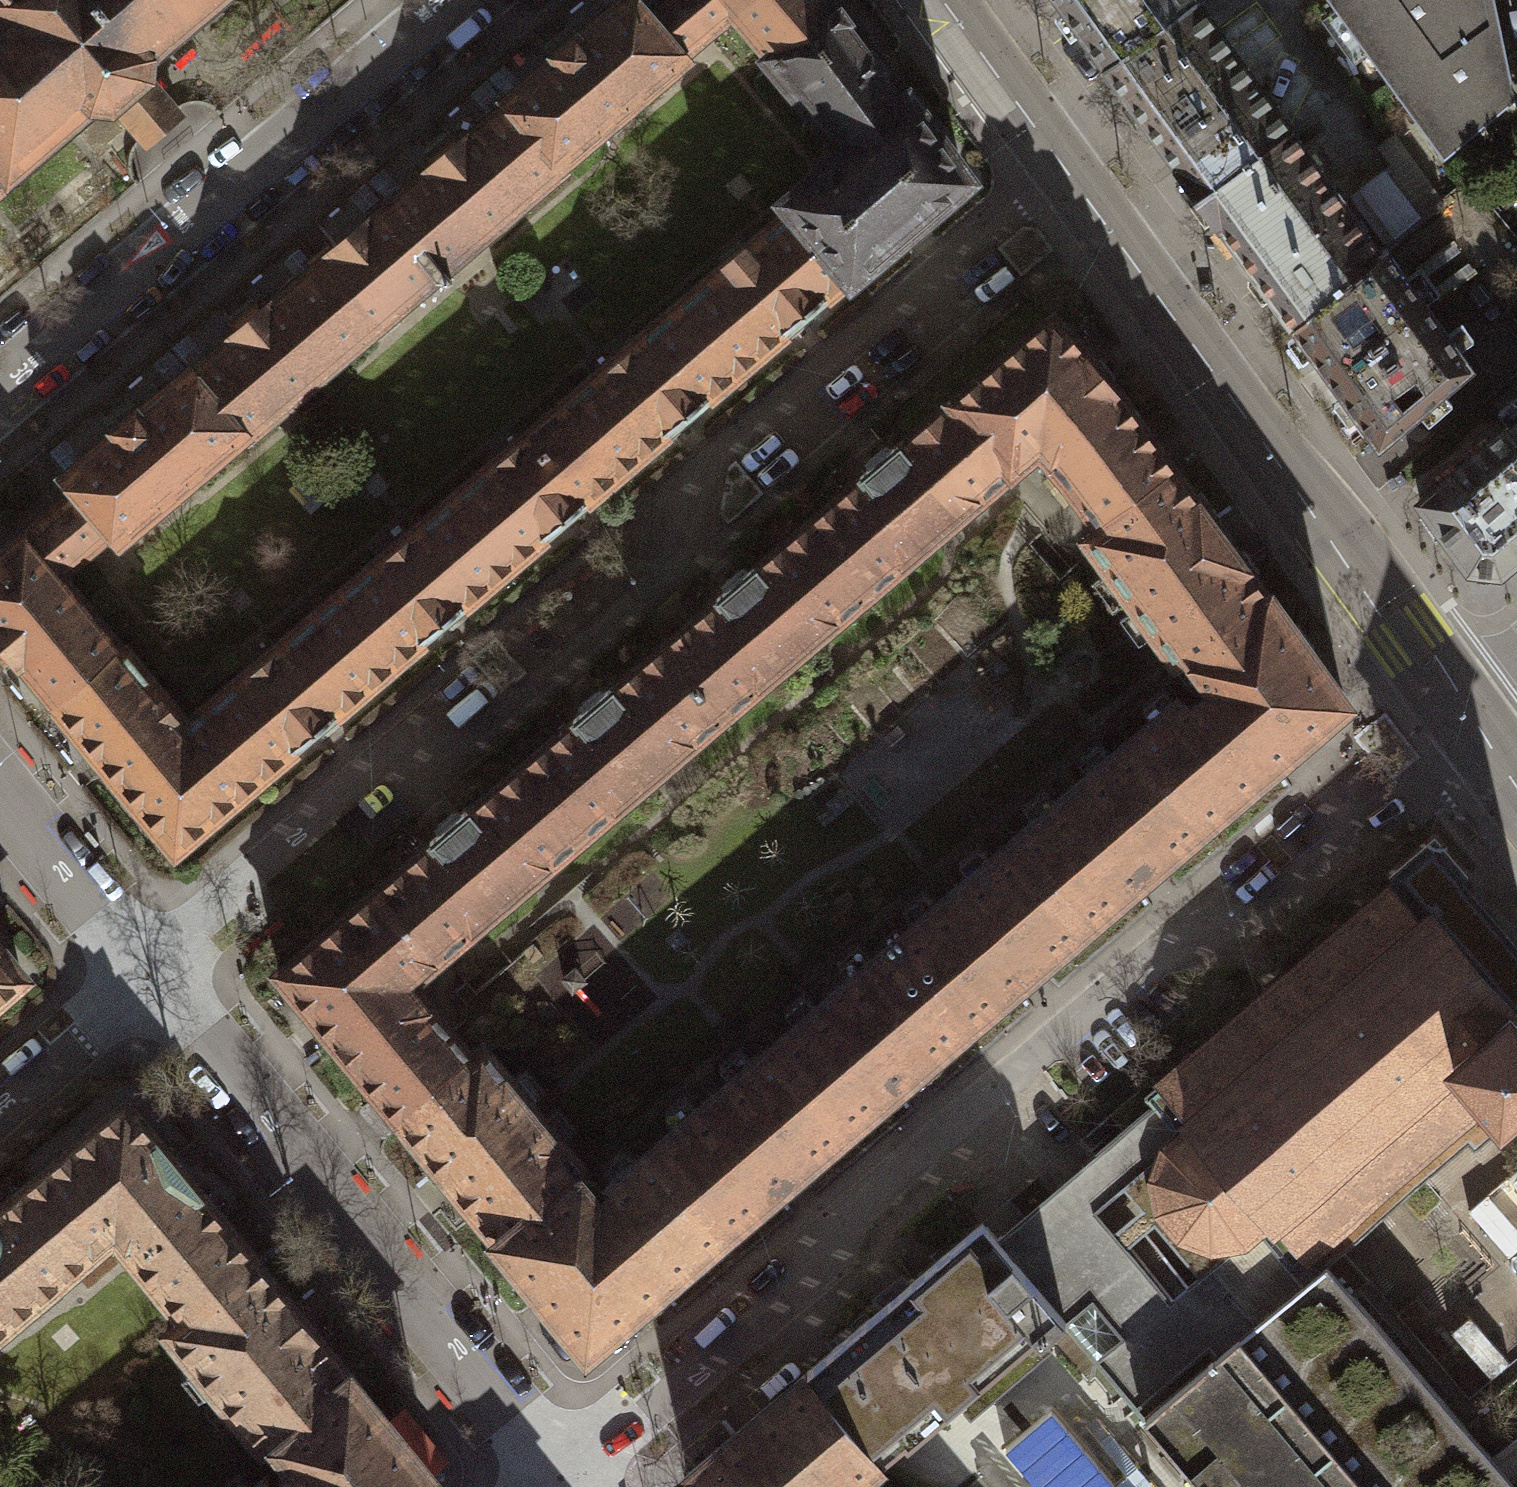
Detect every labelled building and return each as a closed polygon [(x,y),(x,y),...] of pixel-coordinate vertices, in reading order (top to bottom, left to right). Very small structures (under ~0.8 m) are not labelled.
[(91,106),(114,106),(148,77),(149,58),(217,0),(0,0),(0,183),(91,106)] [(509,104),(562,166),(685,61),(681,56),(705,36),(674,0),(666,0),(648,16),(634,0),(624,0),(580,37),(577,33),(550,55),(554,59),(506,100),(509,104)] [(766,52),(823,0),(674,0),(705,36),(732,13),(766,52)] [(850,120),(895,84),(896,83),(870,46),(868,47),(834,0),(823,0),(766,52),(834,133),(850,120)] [(1107,67),(1197,1),(1197,0),(1058,0),(1107,67)] [(1390,82),(1492,6),(1491,0),(1331,0),(1390,82)] [(1197,1),(1107,67),(1119,84),(1200,195),(1291,130),(1210,18),(1197,1)] [(1511,99),(1492,6),(1390,82),(1443,155),(1511,99)] [(177,109),(148,77),(114,106),(142,139),(160,123),(177,109)] [(793,200),(798,206),(854,272),(893,238),(902,238),(910,235),(916,230),(920,223),(922,214),(964,179),(895,84),(850,120),(865,139),(793,200)] [(564,169),(562,166),(509,104),(460,145),(454,139),(430,160),(435,166),(386,208),(442,273),(564,169)] [(1291,130),(1200,195),(1295,326),(1381,252),(1291,130)] [(726,268),(678,308),(734,374),(854,272),(798,206),(749,248),(745,244),(722,263),(726,268)] [(368,336),(442,273),(386,208),(312,271),(368,336)] [(1295,326),(1294,327),(1379,445),(1471,366),(1385,249),(1381,252),(1295,326)] [(246,440),(368,336),(312,271),(263,312),(257,305),(233,326),(239,333),(190,375),(243,437),(246,440)] [(678,308),(559,409),(615,474),(734,374),(678,308)] [(1100,527),(1176,471),(1165,456),(1118,392),(1053,316),(953,402),(1012,472),(1038,449),(1070,487),(1090,513),(1100,527)] [(120,542),(243,437),(190,375),(187,371),(140,411),(136,406),(108,429),(113,434),(63,476),(76,490),(54,509),(89,550),(110,531),(120,542)] [(1012,472),(953,402),(902,446),(899,442),(859,477),(861,480),(810,524),(868,593),(1012,472)] [(559,409),(457,496),(513,561),(615,474),(559,409)] [(1506,427),(1516,441),(1516,418),(1506,427)] [(1516,559),(1516,441),(1506,427),(1420,501),(1469,569),(1501,572),(1516,559)] [(1185,659),(1269,598),(1176,471),(1100,527),(1086,537),(1178,664),(1185,659)] [(457,496),(338,596),(394,662),(513,561),(457,496)] [(89,550),(54,509),(0,555),(0,650),(8,660),(15,654),(53,701),(117,643),(60,574),(89,550)] [(666,645),(725,714),(868,593),(810,524),(758,567),(756,564),(714,599),(717,602),(666,645)] [(338,596),(204,710),(260,776),(394,662),(338,596)] [(1269,598),(1185,659),(1211,693),(1197,704),(1195,701),(1190,705),(1183,696),(1134,738),(1206,823),(1346,703),(1269,598)] [(186,726),(117,643),(53,701),(174,849),(260,776),(204,710),(186,726)] [(523,766),(582,835),(725,714),(666,645),(615,688),(612,685),(571,720),(574,723),(523,766)] [(1014,840),(1086,925),(1206,823),(1134,738),(1014,840)] [(582,835),(523,766),(471,809),(469,807),(428,842),(430,844),(379,888),(438,958),(582,835)] [(1438,915),(1466,890),(1461,884),(1463,883),(1468,878),(1435,839),(1389,877),(1394,883),(1390,887),(1385,881),(1353,909),(1358,915),(1144,1098),(1152,1107),(1094,1156),(1124,1190),(1141,1210),(1154,1225),(1199,1277),(1246,1332),(1325,1264),(1313,1250),(1455,1129),(1461,1136),(1482,1118),(1489,1126),(1502,1115),(1516,1102),(1516,1018),(1516,1017),(1513,1014),(1516,1011),(1516,1007),(1438,915)] [(895,941),(967,1026),(1086,925),(1014,840),(895,941)] [(1438,915),(1516,1007),(1516,946),(1463,883),(1461,884),(1466,890),(1438,915)] [(438,958),(379,888),(279,973),(380,1096),(391,1109),(401,1122),(472,1058),(451,1032),(410,982),(438,958)] [(775,1043),(847,1128),(967,1026),(895,941),(775,1043)] [(24,976),(0,947),(0,997),(24,976)] [(655,1145),(727,1229),(847,1128),(775,1043),(655,1145)] [(472,1058),(401,1122),(499,1240),(579,1176),(585,1171),(483,1047),(472,1058)] [(86,1257),(113,1234),(182,1316),(183,1318),(251,1257),(125,1104),(27,1187),(86,1257)] [(579,1176),(499,1240),(498,1242),(586,1350),(727,1229),(655,1145),(609,1185),(618,1196),(600,1211),(595,1205),(600,1201),(579,1176)] [(1094,1156),(998,1239),(1066,1318),(1060,1324),(1143,1420),(1147,1417),(1139,1408),(1205,1352),(1212,1361),(1246,1332),(1199,1277),(1171,1301),(1126,1249),(1154,1225),(1141,1210),(1113,1233),(1096,1213),(1124,1190),(1094,1156)] [(0,1210),(0,1330),(86,1257),(27,1187),(0,1210)] [(1043,1338),(1060,1324),(1066,1318),(998,1239),(983,1221),(818,1361),(806,1372),(807,1373),(880,1458),(881,1460),(894,1449),(904,1440),(908,1444),(955,1404),(970,1422),(996,1400),(981,1382),(999,1367),(1014,1384),(1053,1351),(1043,1338)] [(352,1378),(251,1257),(183,1318),(182,1316),(167,1330),(268,1451),(274,1446),(272,1443),(352,1378)] [(1325,1264),(1246,1332),(1212,1361),(1147,1417),(1143,1420),(1200,1486),(1516,1486),(1325,1264)] [(700,1486),(826,1486),(837,1478),(845,1486),(846,1486),(880,1458),(807,1373),(689,1473),(700,1486)] [(434,1479),(352,1378),(272,1443),(274,1446),(292,1469),(275,1483),(268,1474),(253,1486),(425,1486),(434,1479)] [(1036,1486),(1114,1486),(1047,1409),(1002,1447),(1036,1486)]
